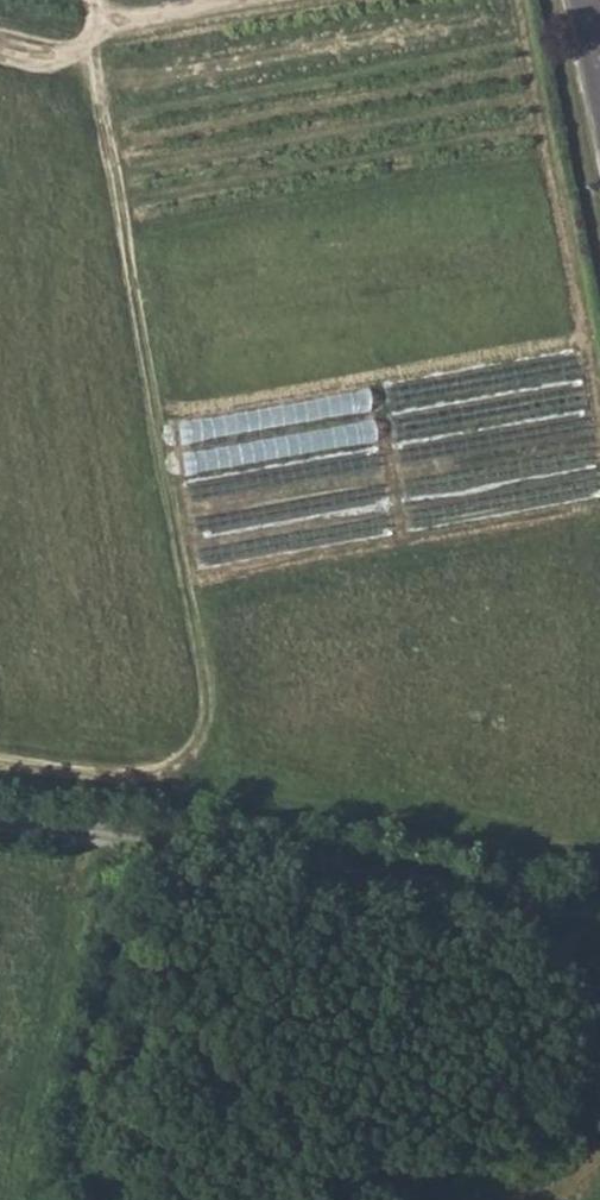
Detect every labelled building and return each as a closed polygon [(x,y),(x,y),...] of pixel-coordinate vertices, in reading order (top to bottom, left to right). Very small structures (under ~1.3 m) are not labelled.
[(461,1188),(463,1199),(478,1199),(476,1186),(461,1188)]
